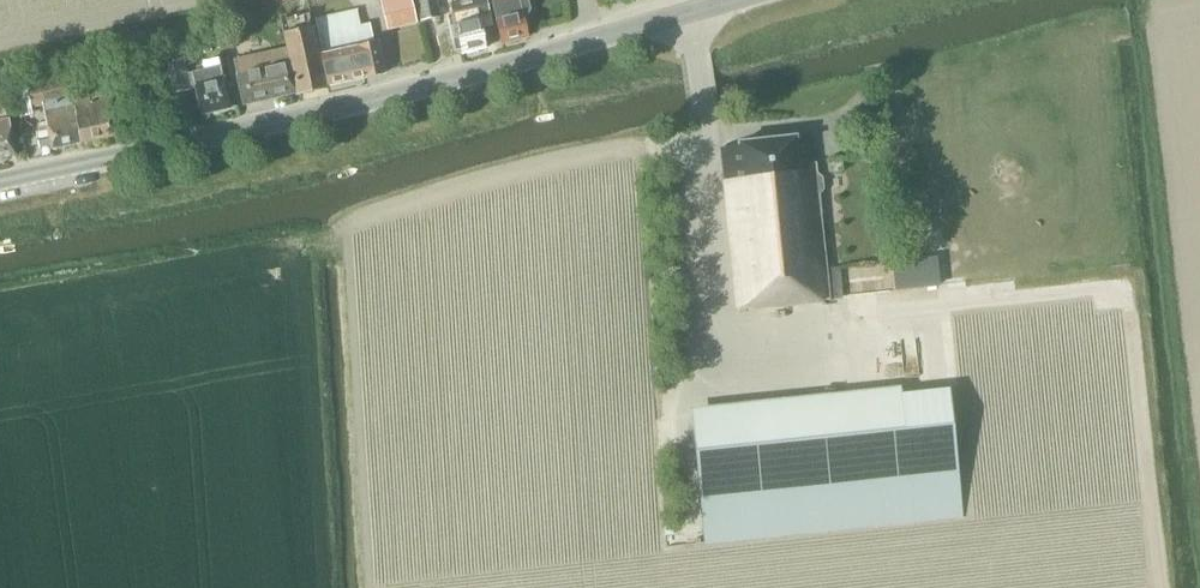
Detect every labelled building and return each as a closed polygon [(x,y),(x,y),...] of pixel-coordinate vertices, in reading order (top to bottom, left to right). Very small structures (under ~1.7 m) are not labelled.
[(411,0),(379,0),(387,31),(417,23),(411,0)] [(437,0),(416,0),(420,22),(441,18),(437,0)] [(492,26),(486,0),(465,0),(450,4),(461,54),(486,48),(481,29),(492,26)] [(493,6),(492,6),(495,19),(495,20),(501,44),(526,38),(521,17),(527,15),(530,10),(527,0),(492,0),(493,6)] [(320,57),(327,87),(385,73),(377,43),(373,44),(368,24),(360,26),(356,9),(314,20),(323,56),(320,57)] [(296,93),(324,87),(311,28),(283,34),(286,49),(296,93)] [(243,105),(296,93),(286,49),(254,56),(233,60),(236,75),(243,105)] [(201,115),(230,108),(224,84),(220,66),(216,51),(203,54),(204,61),(199,62),(201,71),(191,73),(193,84),(201,115)] [(191,90),(182,54),(159,59),(167,96),(191,90)] [(80,143),(72,106),(69,94),(66,78),(27,86),(27,89),(16,91),(22,123),(33,120),(31,107),(42,105),(51,149),(80,143)] [(0,87),(0,158),(15,155),(8,120),(6,120),(2,100),(1,92),(0,87)] [(80,143),(116,135),(109,98),(89,102),(87,91),(71,94),(74,106),(72,106),(80,143)] [(50,146),(49,143),(47,133),(47,131),(36,133),(39,148),(50,146)] [(812,163),(815,162),(813,138),(795,140),(795,137),(738,143),(738,146),(720,148),(737,310),(830,300),(819,198),(823,193),(822,181),(813,174),(812,163)] [(828,172),(842,171),(841,160),(827,161),(828,172)] [(896,288),(941,287),(940,258),(896,259),(896,288)] [(833,297),(843,296),(842,267),(832,267),(833,297)] [(703,543),(962,516),(949,389),(902,394),(690,417),(703,543)]
